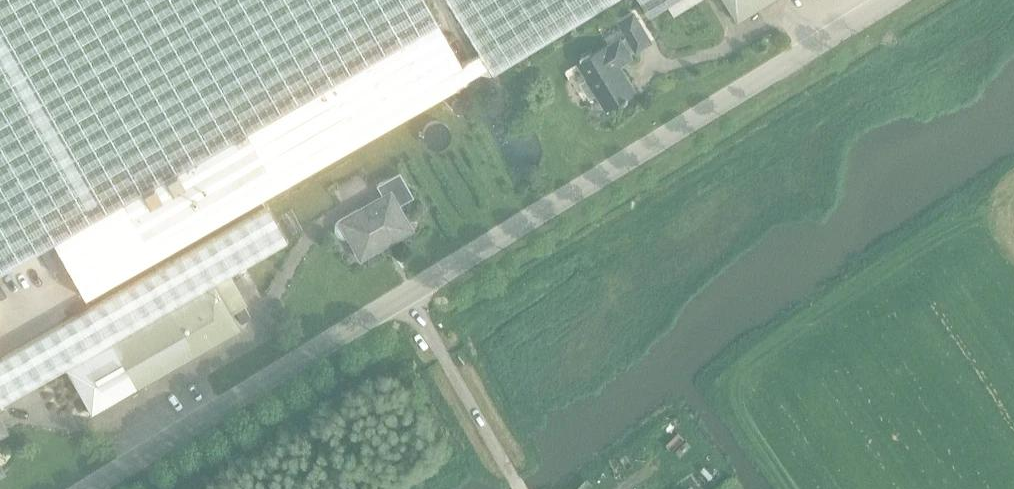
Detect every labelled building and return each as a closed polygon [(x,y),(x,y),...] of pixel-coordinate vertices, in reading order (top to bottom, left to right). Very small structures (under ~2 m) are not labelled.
[(53,240),(59,237),(436,21),(424,0),(0,0),(0,270),(39,248),(53,240)] [(480,51),(460,62),(468,77),(489,65),(494,74),(615,0),(450,0),(480,51)] [(650,16),(677,0),(640,0),(650,16)] [(738,21),(771,0),(726,0),(738,21)] [(629,55),(651,42),(634,14),(620,22),(628,36),(621,40),(620,39),(608,46),(607,45),(578,63),(587,79),(580,83),(589,97),(596,93),(606,109),(635,92),(619,65),(631,58),(629,55)] [(59,237),(53,240),(66,263),(84,297),(469,78),(468,77),(460,62),(437,22),(59,237)] [(397,205),(413,196),(399,171),(376,184),(383,198),(359,212),(357,208),(338,219),(338,220),(334,224),(334,230),(336,235),(342,237),(347,236),(359,258),(411,229),(397,205)] [(64,369),(90,413),(240,328),(213,282),(257,257),(286,241),(266,206),(0,358),(0,404),(64,369)] [(53,240),(39,248),(52,271),(66,263),(53,240)] [(241,322),(250,317),(244,306),(234,311),(241,322)]
